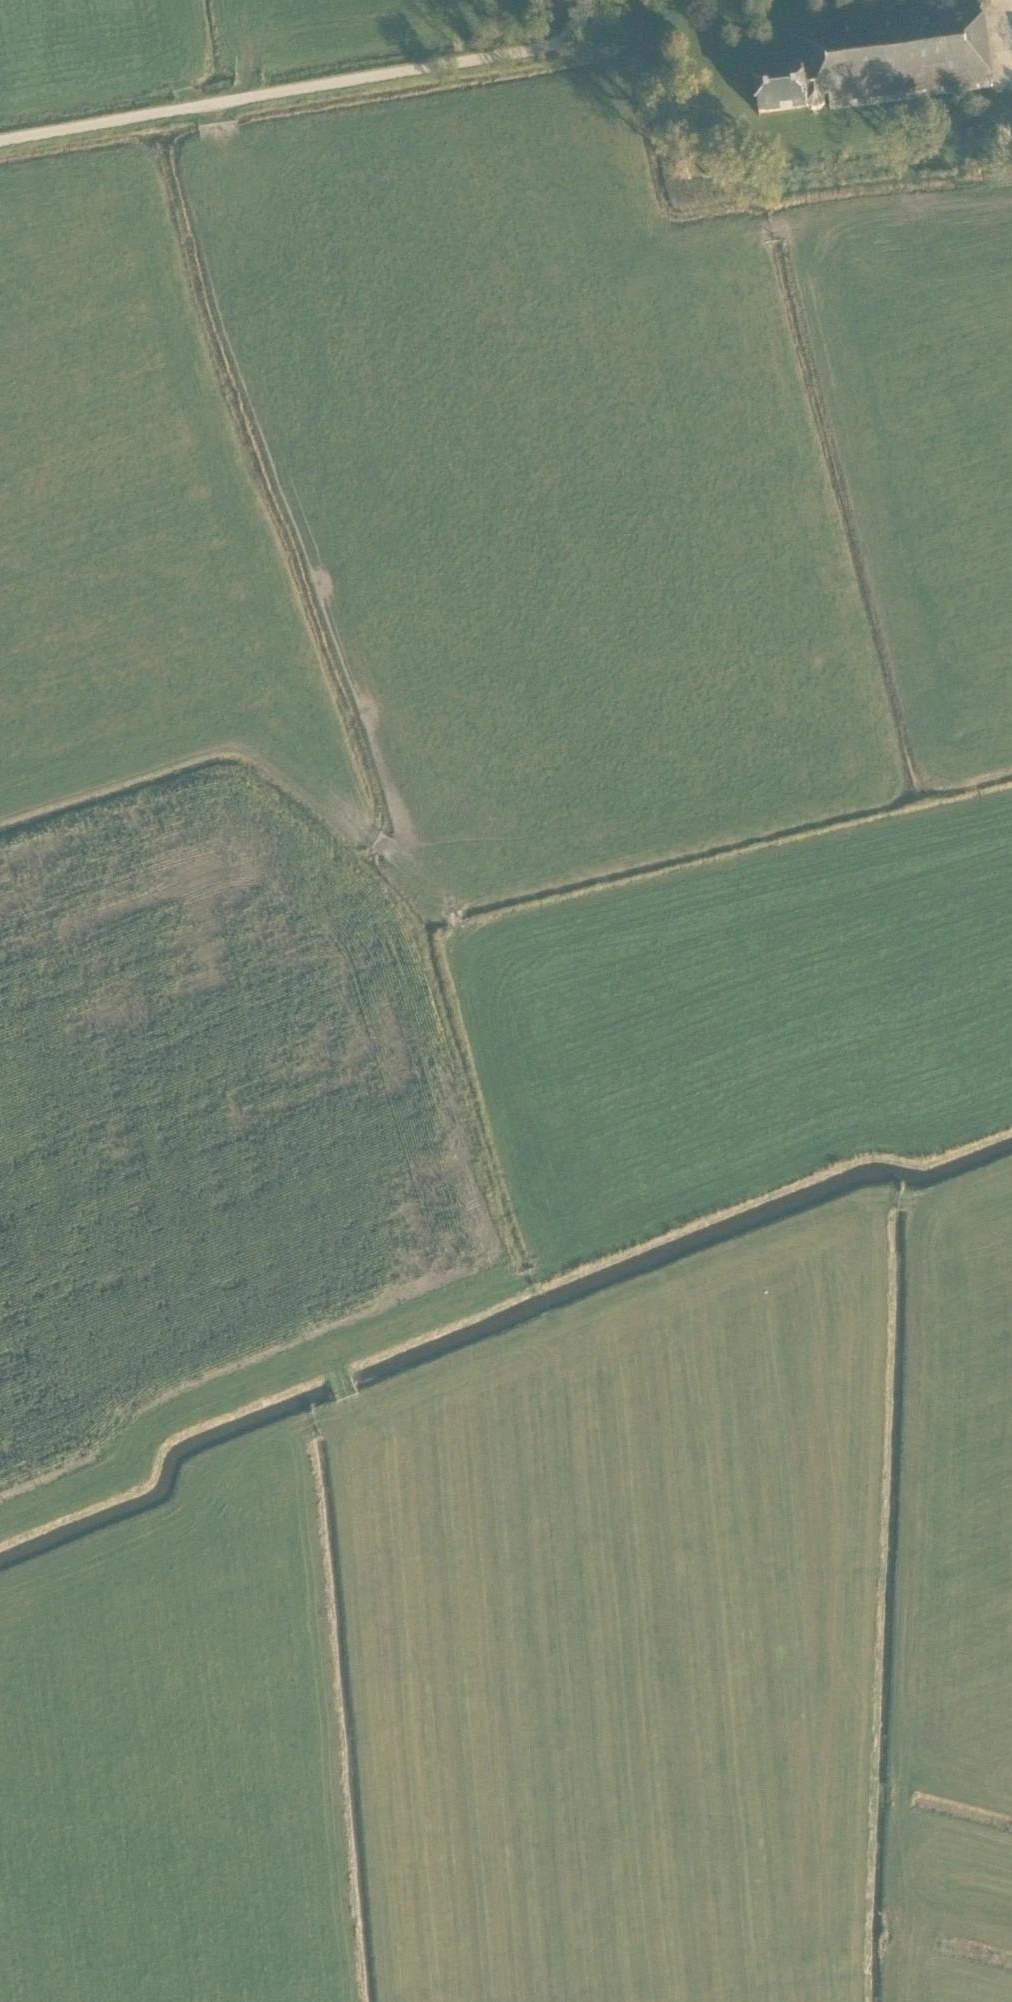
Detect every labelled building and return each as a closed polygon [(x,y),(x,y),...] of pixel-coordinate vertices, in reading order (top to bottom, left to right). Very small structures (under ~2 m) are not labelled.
[(993,90),(981,8),(790,35),(795,70),(753,76),(755,93),(753,93),(751,97),(752,106),(755,109),(758,108),(758,115),(806,109),(812,112),(819,111),(825,106),(824,99),(828,98),(830,111),(993,90)]
